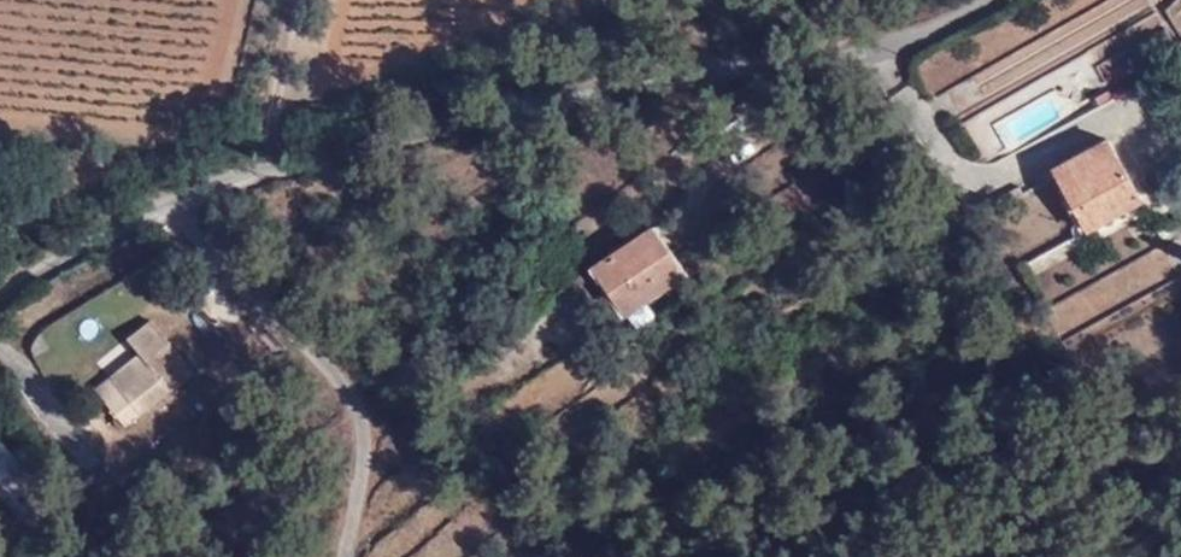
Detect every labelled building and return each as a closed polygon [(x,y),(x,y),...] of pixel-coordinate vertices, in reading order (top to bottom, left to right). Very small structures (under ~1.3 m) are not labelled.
[(936,94),(949,118),(1164,0),(1108,0),(936,94)] [(1096,72),(1117,94),(1149,62),(1127,40),(1096,72)] [(1137,200),(1104,141),(1051,173),(1083,232),(1137,200)] [(623,245),(588,273),(621,320),(680,275),(653,239),(631,255),(623,245)] [(1036,273),(1066,257),(1060,244),(1029,260),(1036,273)] [(1137,264),(1048,301),(1060,329),(1149,292),(1137,264)] [(134,362),(91,399),(125,437),(169,399),(163,393),(184,375),(147,335),(127,353),(134,362)] [(17,457),(0,472),(0,511),(8,520),(37,495),(45,488),(17,457)] [(37,495),(8,521),(26,541),(56,514),(37,495)] [(114,540),(96,556),(129,556),(114,540)]
